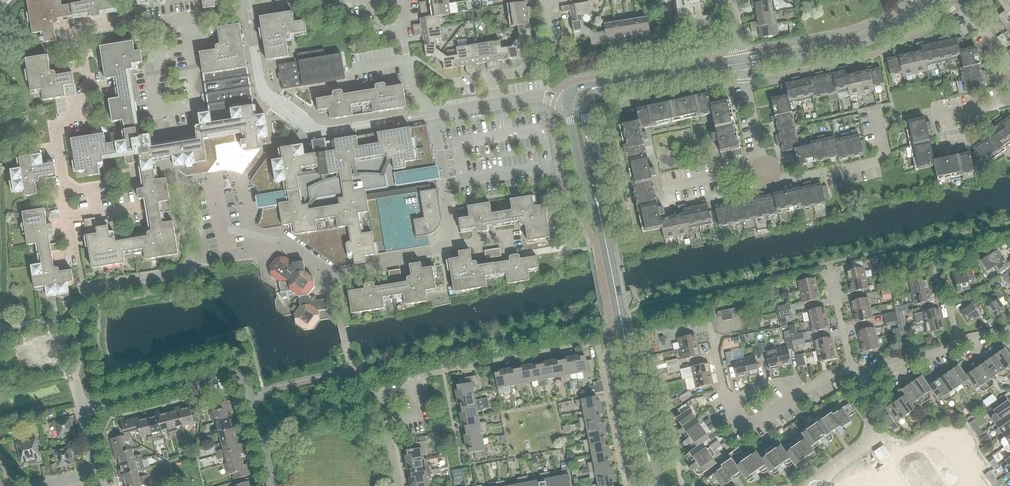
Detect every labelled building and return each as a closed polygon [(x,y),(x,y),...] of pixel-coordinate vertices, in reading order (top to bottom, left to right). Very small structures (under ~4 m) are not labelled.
[(73,16),(72,4),(61,6),(60,0),(31,0),(27,1),(32,34),(43,32),(45,42),(56,41),(54,24),(57,24),(58,22),(58,19),(73,16)] [(72,4),(73,16),(90,13),(90,17),(92,18),(99,17),(101,15),(100,12),(117,9),(115,0),(81,0),(82,3),(72,4)] [(204,9),(215,7),(214,1),(222,0),(202,0),(204,9)] [(676,19),(688,17),(690,30),(712,27),(710,15),(703,16),(701,0),(674,0),(676,19)] [(774,12),(772,1),(771,0),(751,0),(752,8),(755,8),(756,15),(774,12)] [(1007,0),(996,0),(1004,11),(1004,12),(1009,8),(1009,4),(1007,0)] [(526,7),(525,1),(506,5),(508,16),(535,11),(534,6),(526,7)] [(570,17),(582,15),(589,14),(587,2),(561,7),(561,13),(569,11),(570,17)] [(429,6),(431,17),(438,16),(450,14),(449,3),(429,6)] [(1004,12),(1004,11),(997,17),(1002,25),(1009,19),(1009,8),(1004,12)] [(536,17),(535,11),(508,16),(510,27),(517,26),(529,24),(528,18),(536,17)] [(292,12),(260,17),(261,28),(294,23),(292,12)] [(750,28),(776,24),(774,12),(756,15),(757,22),(750,23),(750,28)] [(585,35),(589,29),(584,26),(582,15),(570,17),(573,33),(579,32),(585,35)] [(440,27),(438,16),(431,17),(420,18),(420,24),(413,26),(413,31),(440,27)] [(647,17),(636,19),(640,45),(646,45),(644,37),(650,36),(647,17)] [(625,20),(628,39),(634,38),(635,46),(640,45),(636,19),(625,20)] [(628,39),(625,20),(614,22),(619,49),(624,48),(623,40),(628,39)] [(305,21),(294,23),(261,28),(267,61),(289,57),(286,41),(289,40),(291,38),(291,35),(296,34),(307,33),(305,21)] [(619,49),(614,22),(603,24),(605,31),(606,43),(612,42),(614,50),(619,49)] [(776,24),(750,28),(751,32),(759,31),(760,38),(772,36),(777,35),(782,35),(781,23),(776,24)] [(177,144),(171,145),(172,156),(172,157),(174,167),(187,176),(198,174),(208,173),(211,172),(219,171),(219,172),(226,171),(232,172),(237,173),(242,175),(244,172),(260,150),(258,139),(269,137),(265,115),(254,117),(245,59),(240,24),(229,26),(217,28),(220,44),(217,45),(215,47),(216,50),(199,53),(202,66),(209,113),(199,115),(200,125),(196,126),(195,128),(196,132),(193,132),(191,131),(176,133),(175,135),(177,144)] [(530,30),(529,24),(517,26),(519,36),(515,41),(521,46),(525,40),(531,39),(530,30)] [(789,27),(790,34),(798,34),(797,26),(789,27)] [(423,41),(434,39),(442,38),(440,27),(413,31),(414,36),(422,35),(423,41)] [(606,43),(605,31),(594,33),(589,29),(585,35),(590,39),(591,46),(606,43)] [(948,61),(960,58),(959,51),(964,50),(961,37),(956,38),(956,41),(950,43),(948,36),(943,37),(948,61)] [(937,64),(948,61),(943,37),(938,38),(940,45),(933,47),(937,64)] [(436,49),(434,39),(423,41),(426,56),(432,55),(437,59),(441,53),(436,49)] [(104,134),(71,139),(76,172),(87,170),(88,176),(99,174),(99,168),(102,168),(103,168),(103,167),(102,157),(108,156),(112,155),(115,155),(116,155),(118,154),(121,154),(123,153),(124,157),(125,163),(126,164),(128,164),(140,162),(141,168),(142,171),(145,189),(138,190),(137,191),(138,199),(140,200),(146,199),(152,236),(131,239),(116,242),(114,232),(113,231),(109,232),(107,220),(95,222),(95,219),(95,218),(84,220),(87,236),(86,236),(88,247),(92,269),(125,263),(123,253),(133,251),(143,249),(145,258),(145,260),(178,255),(173,222),(162,223),(161,213),(171,212),(171,211),(166,179),(155,181),(154,169),(153,165),(152,160),(158,159),(161,158),(163,158),(169,157),(172,157),(172,156),(171,145),(167,146),(161,147),(159,147),(156,147),(150,148),(150,145),(152,145),(151,141),(152,141),(151,135),(142,136),(142,137),(140,138),(140,139),(138,139),(137,134),(136,131),(136,130),(135,123),(126,71),(135,69),(136,69),(137,68),(136,64),(142,63),(141,51),(134,52),(133,41),(100,47),(104,71),(105,80),(116,78),(117,88),(118,93),(119,98),(108,100),(112,122),(120,121),(122,132),(125,132),(125,133),(125,135),(126,141),(116,143),(106,144),(104,134)] [(497,61),(503,60),(501,48),(500,41),(488,43),(493,70),(498,69),(497,61)] [(503,60),(518,57),(517,51),(521,46),(515,41),(511,47),(501,48),(503,60)] [(937,64),(933,47),(926,48),(925,41),(920,42),(925,66),(926,66),(937,64)] [(927,71),(926,66),(925,66),(920,42),(915,43),(918,55),(911,57),(915,74),(927,71)] [(487,70),(493,70),(488,43),(478,44),(481,63),(486,62),(487,70)] [(476,64),(481,63),(478,44),(467,46),(471,73),(477,72),(476,64)] [(466,74),(471,73),(467,46),(456,48),(457,55),(459,67),(465,66),(466,74)] [(964,50),(959,51),(960,58),(961,60),(962,68),(976,65),(977,65),(979,64),(978,57),(978,56),(977,55),(976,47),(964,50)] [(282,90),(345,79),(341,54),(325,57),(324,49),(299,53),(297,54),(298,61),(278,65),(282,90)] [(915,74),(911,57),(904,58),(902,51),(898,52),(902,73),(902,74),(902,76),(915,74)] [(890,76),(902,74),(902,73),(898,52),(893,53),(894,60),(887,62),(890,76)] [(443,69),(459,67),(457,55),(447,57),(441,53),(437,59),(442,63),(443,69)] [(50,72),(48,58),(48,55),(25,59),(31,92),(41,90),(43,101),(65,97),(64,86),(74,85),(72,73),(56,76),(55,73),(53,71),(50,72)] [(962,68),(959,68),(961,76),(962,81),(986,75),(985,70),(981,71),(979,64),(977,65),(976,65),(962,68)] [(850,78),(848,66),(843,67),(848,91),(849,96),(861,93),(857,76),(850,78)] [(872,66),(867,67),(872,88),(884,85),(881,71),(874,73),(872,66)] [(848,91),(843,67),(838,68),(839,75),(833,76),(836,93),(848,91)] [(857,76),(861,93),(873,91),(872,88),(867,67),(862,68),(864,75),(857,76)] [(824,71),(819,72),(825,96),(836,93),(833,76),(826,78),(824,71)] [(809,82),(813,99),(825,96),(819,72),(814,73),(816,80),(809,82)] [(962,81),(956,82),(959,94),(965,93),(982,89),(986,88),(984,81),(987,80),(986,75),(962,81)] [(801,76),(796,77),(801,101),(813,99),(809,82),(802,83),(801,76)] [(792,85),(786,87),(789,104),(801,101),(796,77),(791,78),(792,85)] [(363,115),(406,108),(403,86),(386,88),(386,85),(384,84),(376,85),(375,87),(376,90),(359,93),(363,115)] [(789,104),(786,87),(785,84),(779,85),(782,97),(771,99),(774,116),(770,117),(771,122),(778,120),(781,134),(774,136),(776,145),(784,144),(785,151),(782,151),(783,157),(795,154),(799,148),(789,104)] [(331,120),(363,115),(359,93),(343,95),(343,92),(341,91),(334,92),(332,94),(333,97),(316,99),(318,111),(329,109),(331,120)] [(690,93),(683,94),(683,99),(659,104),(658,100),(651,101),(652,106),(619,113),(622,125),(641,129),(711,114),(712,114),(710,105),(707,94),(691,97),(690,93)] [(715,133),(711,134),(713,141),(717,141),(721,159),(741,154),(729,101),(710,105),(712,114),(711,114),(715,133)] [(998,119),(1009,137),(1009,119),(1006,122),(1002,116),(998,119)] [(904,122),(910,147),(927,143),(925,136),(933,134),(930,122),(925,123),(924,118),(904,122)] [(1002,146),(1009,141),(1009,137),(998,119),(993,122),(998,128),(991,132),(993,134),(1002,146)] [(251,180),(251,181),(254,184),(258,188),(260,192),(261,197),(262,202),(263,206),(263,210),(262,214),(260,219),(258,225),(264,230),(283,226),(299,238),(331,261),(339,267),(368,262),(367,256),(388,253),(429,246),(428,238),(432,236),(435,234),(438,231),(440,227),(441,222),(441,216),(440,216),(440,212),(440,210),(439,211),(438,201),(439,201),(438,200),(436,191),(437,190),(437,189),(436,189),(435,181),(434,180),(435,180),(435,179),(435,178),(434,179),(433,174),(433,169),(433,168),(432,168),(431,158),(432,158),(431,157),(430,152),(429,148),(430,148),(430,146),(429,146),(427,137),(428,137),(428,136),(427,136),(426,127),(426,125),(425,126),(421,127),(421,126),(420,126),(420,127),(411,128),(410,128),(406,129),(403,129),(385,132),(382,133),(382,132),(373,134),(371,135),(371,134),(363,136),(360,136),(352,137),(352,138),(350,138),(342,139),(339,140),(339,139),(331,141),(328,141),(324,142),(323,142),(314,144),(314,143),(314,144),(299,146),(296,147),(296,146),(296,147),(293,147),(291,147),(292,147),(290,148),(289,147),(286,148),(284,149),(284,148),(281,149),(274,150),(273,150),(272,151),(272,152),(269,156),(268,156),(268,157),(263,164),(262,165),(258,172),(257,172),(256,173),(257,173),(252,180),(251,180)] [(644,158),(647,158),(643,141),(648,140),(646,132),(641,133),(641,129),(622,125),(619,125),(636,201),(642,232),(662,228),(663,228),(661,222),(661,219),(660,219),(659,216),(664,215),(662,207),(658,208),(655,197),(651,177),(655,176),(654,168),(649,169),(649,168),(646,169),(644,158)] [(863,155),(859,138),(851,139),(850,132),(840,134),(842,141),(835,143),(835,140),(827,141),(826,134),(816,137),(818,144),(799,148),(795,154),(798,166),(837,157),(838,160),(863,155)] [(1000,154),(989,137),(987,138),(985,134),(981,137),(995,157),(1000,154)] [(979,168),(995,157),(981,137),(974,142),(977,145),(973,148),(975,150),(972,152),(979,168)] [(915,170),(934,166),(935,166),(933,161),(934,161),(932,153),(929,154),(927,143),(910,147),(915,170)] [(945,158),(934,161),(933,161),(935,166),(934,166),(937,181),(974,173),(969,153),(953,156),(952,152),(944,153),(945,158)] [(14,193),(22,192),(25,191),(26,197),(37,195),(35,183),(39,183),(40,181),(39,178),(56,175),(54,164),(43,165),(42,155),(19,158),(21,169),(11,170),(14,193)] [(821,186),(815,188),(814,188),(812,181),(807,182),(812,206),(825,204),(824,199),(823,193),(821,186)] [(812,206),(807,182),(802,183),(804,190),(798,191),(802,208),(812,206)] [(802,208),(798,191),(792,192),(791,185),(783,187),(785,194),(789,211),(802,208)] [(767,198),(765,191),(761,192),(766,216),(778,214),(774,197),(767,198)] [(766,216),(761,192),(756,193),(757,201),(750,202),(754,219),(766,216)] [(78,194),(80,207),(89,206),(87,193),(78,194)] [(785,194),(774,197),(778,214),(789,211),(785,194)] [(532,196),(510,200),(512,210),(501,212),(503,224),(520,221),(520,224),(522,226),(525,225),(528,241),(550,238),(545,205),(534,207),(532,196)] [(743,204),(742,196),(737,198),(742,222),(754,219),(750,202),(743,204)] [(742,222),(737,198),(732,199),(734,206),(726,207),(730,224),(742,222)] [(711,224),(707,204),(706,200),(700,201),(702,208),(695,209),(699,226),(711,224)] [(487,226),(503,224),(501,212),(491,214),(490,203),(467,207),(469,217),(458,219),(460,231),(477,228),(477,231),(479,233),(487,231),(488,230),(487,226)] [(688,229),(699,226),(695,209),(688,211),(687,204),(682,205),(687,229),(688,229)] [(677,206),(678,213),(679,218),(673,220),(676,237),(689,234),(688,229),(687,229),(682,205),(677,206)] [(715,210),(718,227),(730,224),(726,207),(715,210)] [(47,225),(46,220),(44,209),(22,213),(27,245),(38,244),(39,250),(60,247),(59,243),(50,245),(49,236),(52,235),(53,234),(52,226),(50,225),(47,225)] [(664,239),(676,237),(673,220),(661,222),(663,228),(662,228),(664,239)] [(71,270),(66,271),(59,272),(59,269),(57,268),(54,268),(51,252),(61,251),(60,247),(39,250),(41,264),(31,266),(34,288),(45,286),(47,297),(69,293),(67,283),(73,282),(71,270)] [(484,251),(485,259),(501,256),(500,248),(484,251)] [(485,277),(495,275),(493,263),(477,266),(477,263),(475,261),(472,262),(470,250),(458,252),(459,258),(449,260),(454,293),(487,287),(485,277)] [(997,273),(1008,266),(1000,255),(996,250),(981,261),(987,270),(992,267),(997,273)] [(509,261),(493,263),(495,275),(505,273),(507,284),(529,280),(528,270),(538,268),(536,256),(520,259),(519,256),(518,254),(510,256),(509,257),(509,261)] [(967,256),(958,258),(960,267),(964,266),(969,265),(967,258),(967,256)] [(290,291),(298,297),(309,295),(314,287),(313,277),(305,271),(303,261),(297,262),(297,258),(289,260),(285,257),(275,259),(269,267),(271,277),(279,283),(280,293),(285,292),(286,296),(290,295),(289,291),(290,291)] [(407,282),(391,285),(393,296),(403,295),(405,305),(427,302),(425,291),(436,289),(432,267),(422,269),(421,263),(409,265),(411,276),(408,277),(407,279),(407,282)] [(878,275),(886,273),(885,266),(876,268),(878,275)] [(848,281),(865,278),(863,267),(846,270),(848,281)] [(1001,276),(1008,286),(1009,284),(1009,268),(1006,271),(1007,273),(1001,276)] [(389,279),(401,277),(400,269),(388,271),(389,279)] [(968,281),(974,280),(971,269),(965,270),(966,276),(954,279),(957,292),(970,289),(968,281)] [(797,281),(800,292),(817,288),(814,277),(797,281)] [(865,278),(848,281),(850,292),(867,289),(865,278)] [(912,294),(929,290),(926,279),(909,283),(912,294)] [(876,284),(877,290),(889,287),(888,281),(876,284)] [(383,298),(393,296),(391,285),(375,287),(374,284),(373,283),(365,284),(364,286),(364,289),(348,292),(352,314),(384,309),(383,298)] [(817,288),(800,292),(802,303),(819,299),(817,288)] [(889,289),(880,291),(882,300),(891,298),(889,289)] [(929,290),(912,294),(914,305),(931,301),(929,290)] [(997,299),(1002,296),(998,290),(989,297),(992,302),(986,306),(994,317),(1005,310),(997,299)] [(312,297),(309,295),(298,297),(299,306),(298,308),(295,313),(294,314),(295,324),(303,330),(313,329),(320,321),(318,311),(328,309),(326,299),(316,301),(316,297),(312,297)] [(974,309),(979,306),(973,296),(967,300),(971,305),(960,312),(968,323),(979,316),(974,309)] [(853,312),(870,308),(867,297),(850,301),(853,312)] [(294,304),(290,309),(295,313),(298,308),(294,304)] [(776,306),(779,318),(785,317),(792,316),(789,304),(776,306)] [(895,311),(895,313),(907,310),(906,304),(894,307),(895,311)] [(809,321),(826,318),(824,307),(807,310),(809,321)] [(734,308),(720,311),(717,312),(718,318),(722,317),(723,321),(732,319),(731,315),(736,315),(734,308)] [(870,308),(853,312),(855,323),(872,319),(870,308)] [(924,322),(941,319),(939,308),(922,311),(924,322)] [(895,313),(895,311),(882,314),(885,326),(897,323),(895,313)] [(902,312),(895,313),(897,323),(898,328),(905,327),(902,312)] [(785,317),(779,318),(781,328),(787,326),(785,317)] [(829,328),(826,318),(809,321),(812,332),(829,328)] [(941,319),(924,322),(926,333),(943,330),(941,319)] [(859,342),(876,338),(874,327),(857,331),(859,342)] [(907,334),(905,327),(898,328),(900,335),(907,334)] [(790,337),(791,341),(804,338),(802,332),(790,335),(790,337)] [(680,349),(697,345),(694,334),(677,338),(680,349)] [(739,336),(732,338),(733,344),(740,343),(739,336)] [(813,340),(816,351),(833,347),(830,336),(813,340)] [(786,347),(776,349),(780,366),(791,364),(788,350),(793,349),(793,347),(791,341),(790,337),(784,338),(786,347)] [(791,341),(793,347),(805,344),(804,338),(791,341)] [(876,338),(859,342),(862,353),(879,349),(876,338)] [(769,369),(780,366),(776,349),(765,352),(763,342),(757,344),(758,346),(760,356),(766,355),(769,369)] [(682,360),(699,356),(697,345),(680,349),(682,360)] [(754,356),(743,359),(747,376),(758,373),(755,359),(761,358),(760,356),(758,346),(751,347),(754,356)] [(833,347),(816,351),(818,362),(835,358),(833,347)] [(1004,348),(994,355),(1008,375),(1009,373),(1009,356),(1004,348)] [(736,378),(747,376),(743,359),(733,361),(731,352),(725,353),(727,365),(733,364),(736,378)] [(803,354),(795,356),(797,367),(805,366),(803,354)] [(580,355),(573,356),(576,374),(582,372),(583,378),(594,376),(591,360),(585,361),(585,356),(580,357),(580,355)] [(1008,375),(994,355),(984,362),(994,376),(997,374),(1000,377),(1003,378),(1008,375)] [(565,358),(566,360),(562,361),(566,382),(571,381),(570,375),(576,374),(573,356),(565,358)] [(557,359),(550,360),(554,378),(560,377),(561,383),(566,382),(562,361),(558,361),(557,359)] [(679,365),(677,359),(665,362),(666,368),(679,365)] [(543,364),(539,365),(544,386),(548,385),(547,379),(554,378),(550,360),(543,362),(543,364)] [(991,379),(994,376),(984,362),(974,369),(988,388),(992,385),(993,382),(991,379)] [(539,387),(544,386),(539,365),(535,366),(535,363),(528,365),(531,382),(538,381),(539,387)] [(693,377),(710,373),(708,363),(691,366),(693,377)] [(525,383),(531,382),(528,365),(521,366),(521,368),(517,369),(521,390),(526,389),(525,383)] [(667,374),(680,371),(679,365),(666,368),(667,374)] [(965,376),(958,365),(948,373),(958,387),(961,384),(963,387),(967,388),(971,385),(965,376)] [(513,368),(505,369),(509,387),(515,385),(516,391),(521,390),(517,369),(513,370),(513,368)] [(502,388),(509,387),(505,369),(498,370),(499,373),(494,373),(498,395),(504,394),(502,388)] [(984,391),(988,388),(974,369),(965,376),(971,385),(974,391),(978,388),(980,391),(984,391)] [(696,388),(713,384),(710,373),(693,377),(696,388)] [(958,387),(948,373),(938,379),(951,399),(956,396),(956,392),(954,389),(958,387)] [(455,390),(456,398),(474,394),(473,388),(478,387),(476,376),(460,379),(461,385),(456,386),(457,390),(455,390)] [(928,386),(921,376),(911,383),(925,402),(929,399),(930,395),(928,393),(930,391),(931,390),(928,386)] [(938,379),(928,386),(931,390),(930,391),(937,401),(941,398),(943,401),(947,402),(951,399),(938,379)] [(591,394),(603,392),(601,381),(593,383),(594,386),(590,387),(591,394)] [(925,402),(911,383),(901,390),(911,404),(912,404),(914,407),(917,405),(920,405),(925,402)] [(682,403),(692,395),(689,390),(678,398),(682,403)] [(895,402),(905,416),(915,409),(914,407),(912,404),(911,404),(901,390),(897,393),(896,397),(898,399),(895,402)] [(474,394),(456,398),(458,405),(460,404),(461,408),(487,403),(486,398),(475,400),(474,394)] [(582,405),(583,411),(601,407),(599,400),(597,401),(596,396),(575,400),(576,406),(582,405)] [(677,397),(672,401),(675,406),(681,402),(677,397)] [(215,422),(230,418),(229,412),(232,412),(229,401),(214,405),(215,411),(210,412),(213,423),(215,422)] [(1009,413),(1009,405),(1007,401),(992,411),(995,414),(992,416),(991,420),(994,424),(1009,413)] [(895,423),(905,416),(895,402),(885,409),(888,414),(883,418),(893,431),(898,427),(895,423)] [(983,402),(977,406),(981,411),(986,407),(983,402)] [(459,413),(460,420),(478,417),(477,410),(488,408),(487,403),(461,408),(461,412),(459,413)] [(680,436),(684,437),(687,435),(689,438),(683,442),(683,444),(684,446),(686,446),(687,446),(691,451),(684,456),(687,461),(691,462),(694,460),(696,463),(690,467),(689,469),(690,471),(693,471),(693,470),(696,474),(700,475),(716,464),(712,458),(715,455),(710,447),(706,450),(702,444),(710,439),(705,433),(709,431),(707,427),(706,426),(703,423),(700,425),(687,407),(685,404),(677,410),(681,414),(675,418),(682,428),(677,432),(680,436)] [(781,475),(782,475),(783,473),(784,471),(780,465),(783,463),(785,466),(788,467),(792,464),(796,469),(800,470),(804,467),(804,468),(806,468),(808,467),(808,465),(804,459),(807,457),(809,460),(813,460),(818,457),(814,452),(818,449),(819,445),(817,442),(820,440),(824,446),(826,447),(828,446),(828,443),(827,443),(831,440),(832,436),(830,433),(836,429),(840,435),(842,435),(844,434),(844,432),(841,428),(851,421),(848,417),(854,413),(848,404),(838,411),(835,407),(825,414),(826,416),(815,424),(812,421),(808,423),(806,425),(804,426),(807,430),(801,434),(804,439),(799,443),(796,439),(793,442),(788,445),(791,449),(785,453),(780,445),(774,450),(772,446),(763,452),(766,455),(760,459),(756,452),(746,459),(738,447),(727,455),(730,459),(715,470),(716,472),(706,479),(711,485),(715,485),(718,484),(720,485),(724,485),(731,481),(734,485),(736,485),(738,484),(738,482),(734,476),(740,472),(747,482),(750,483),(755,480),(755,481),(757,481),(759,480),(759,478),(755,472),(758,470),(760,473),(764,473),(768,471),(771,476),(775,476),(779,473),(780,474),(781,475)] [(178,407),(182,425),(197,422),(195,414),(191,415),(189,408),(183,409),(183,406),(178,407)] [(176,427),(182,425),(178,407),(173,409),(173,412),(168,413),(173,435),(178,434),(176,427)] [(578,418),(579,423),(601,419),(600,415),(602,415),(601,407),(583,411),(584,417),(578,418)] [(157,413),(161,431),(168,429),(169,436),(173,435),(168,413),(162,414),(162,411),(157,413)] [(161,431),(157,413),(152,414),(152,417),(147,418),(153,440),(163,438),(161,431)] [(965,419),(961,413),(957,416),(961,422),(965,419)] [(1001,434),(1009,428),(1009,413),(994,424),(1001,434)] [(936,419),(933,414),(927,418),(930,423),(936,419)] [(58,438),(75,434),(70,417),(53,421),(58,438)] [(139,430),(138,430),(140,436),(147,434),(148,441),(153,440),(147,418),(142,420),(141,417),(136,418),(139,430)] [(465,431),(486,427),(485,422),(479,423),(478,417),(460,420),(462,427),(464,427),(465,431)] [(124,435),(131,440),(131,438),(130,432),(138,430),(139,430),(136,418),(120,422),(124,435)] [(211,434),(236,427),(235,422),(232,423),(230,418),(215,422),(217,428),(210,430),(211,434)] [(586,427),(587,433),(605,430),(604,423),(601,423),(601,419),(579,423),(580,428),(586,427)] [(913,427),(916,432),(922,429),(918,424),(913,427)] [(236,427),(211,434),(212,438),(219,437),(221,443),(236,439),(235,433),(238,432),(236,427)] [(463,435),(465,442),(482,439),(481,433),(487,432),(486,427),(465,431),(466,435),(463,435)] [(1003,448),(1009,443),(1009,428),(1001,434),(999,436),(1001,439),(1000,443),(1003,448)] [(583,441),(584,446),(605,441),(604,438),(606,437),(605,430),(587,433),(589,439),(583,441)] [(984,446),(991,441),(986,434),(979,439),(984,446)] [(110,439),(114,454),(126,451),(124,443),(130,441),(131,440),(124,435),(110,439)] [(28,436),(24,436),(21,437),(22,442),(16,443),(21,463),(36,459),(37,462),(41,461),(35,438),(29,440),(28,436)] [(217,455),(242,448),(241,443),(238,444),(236,439),(221,443),(223,449),(216,451),(217,455)] [(482,439),(465,442),(466,450),(468,449),(469,453),(474,453),(475,459),(492,455),(489,444),(484,445),(482,439)] [(945,440),(929,451),(936,460),(952,449),(945,440)] [(404,456),(406,463),(423,459),(422,453),(428,452),(426,441),(409,444),(410,450),(406,451),(407,455),(404,456)] [(590,449),(592,456),(609,452),(608,445),(606,446),(605,441),(584,446),(585,450),(590,449)] [(50,464),(52,475),(59,473),(58,468),(74,464),(70,446),(53,451),(56,463),(50,464)] [(984,446),(980,449),(984,455),(989,452),(984,446)] [(225,457),(227,463),(227,464),(242,459),(240,454),(243,453),(242,448),(217,455),(218,459),(225,457)] [(120,464),(142,458),(141,454),(134,456),(132,449),(126,451),(114,454),(115,459),(118,459),(120,464)] [(952,449),(936,460),(942,469),(958,458),(952,449)] [(609,452),(592,456),(593,462),(587,463),(588,468),(609,464),(608,460),(611,460),(609,452)] [(992,456),(986,459),(991,466),(996,462),(992,456)] [(119,475),(137,471),(136,464),(143,463),(142,458),(120,464),(121,470),(118,470),(119,475)] [(958,458),(942,469),(948,478),(964,467),(958,458)] [(227,464),(227,463),(224,464),(227,475),(232,474),(234,479),(249,475),(246,464),(243,465),(242,459),(227,464)] [(410,473),(431,469),(430,465),(424,466),(423,459),(406,463),(407,470),(409,470),(410,473)] [(595,472),(596,478),(614,475),(612,467),(610,468),(609,464),(588,468),(581,469),(582,474),(595,472)] [(46,465),(41,467),(43,477),(49,475),(46,465)] [(948,478),(954,485),(955,485),(965,479),(970,476),(964,467),(948,478)] [(409,478),(410,485),(428,482),(426,476),(441,473),(440,468),(431,470),(431,469),(410,473),(411,477),(409,478)] [(558,485),(570,485),(567,468),(561,470),(563,475),(556,477),(558,485)] [(462,469),(451,471),(453,481),(463,479),(462,469)] [(125,485),(147,479),(146,475),(139,477),(137,471),(119,475),(120,480),(123,480),(125,485)] [(556,477),(550,478),(549,472),(544,473),(546,485),(558,485),(556,477)] [(544,473),(539,474),(540,480),(534,481),(535,485),(546,485),(544,473)] [(596,478),(597,484),(591,485),(613,485),(613,482),(615,482),(614,475),(596,478)] [(534,481),(528,482),(526,476),(522,477),(523,485),(535,485),(534,481)] [(512,485),(523,485),(522,477),(517,478),(518,484),(511,485),(512,485)]
